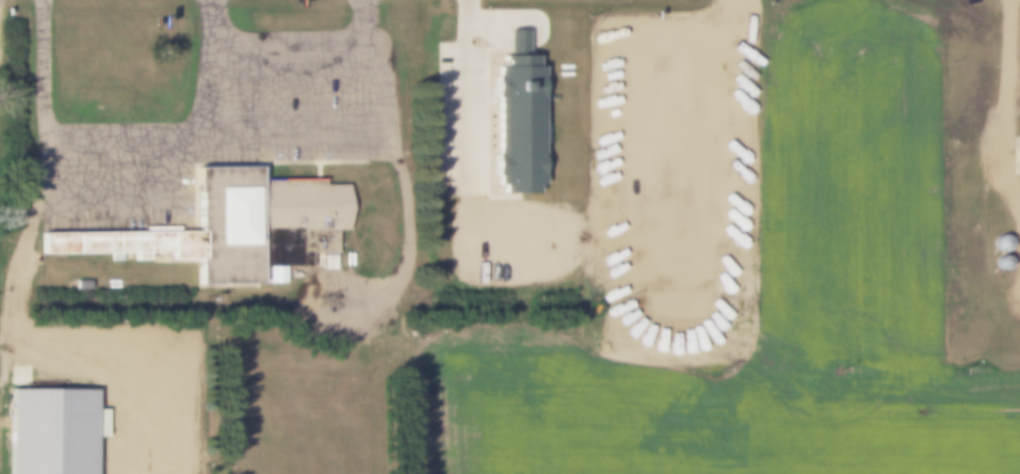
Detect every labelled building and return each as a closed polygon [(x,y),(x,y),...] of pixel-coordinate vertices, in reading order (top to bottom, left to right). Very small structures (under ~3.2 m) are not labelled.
[(505,30),(524,30),(524,55),(533,55),(533,66),(537,66),(537,185),(533,185),(533,193),(499,193),(499,185),(495,185),(495,175),(490,175),(490,152),(495,152),(495,97),(490,97),(490,66),(499,66),(499,55),(505,55),(505,30)] [(258,179),(296,179),(298,229),(298,252),(298,265),(258,265),(258,285),(197,285),(197,259),(39,259),(39,233),(197,233),(197,168),(258,168),(258,179)] [(296,179),(325,178),(326,183),(349,183),(349,230),(337,230),(337,252),(298,252),(296,179)] [(999,252),(1004,251),(1007,248),(1008,243),(1007,239),(1004,235),(999,234),(995,235),(992,239),(990,243),(992,248),(995,251),(999,252)] [(998,274),(1003,273),(1006,269),(1007,265),(1006,260),(1003,257),(998,256),(994,257),(990,260),(989,265),(990,269),(994,273),(998,274)] [(267,267),(284,267),(284,283),(267,283),(267,267)] [(98,391),(12,391),(11,473),(97,473),(98,391)]
